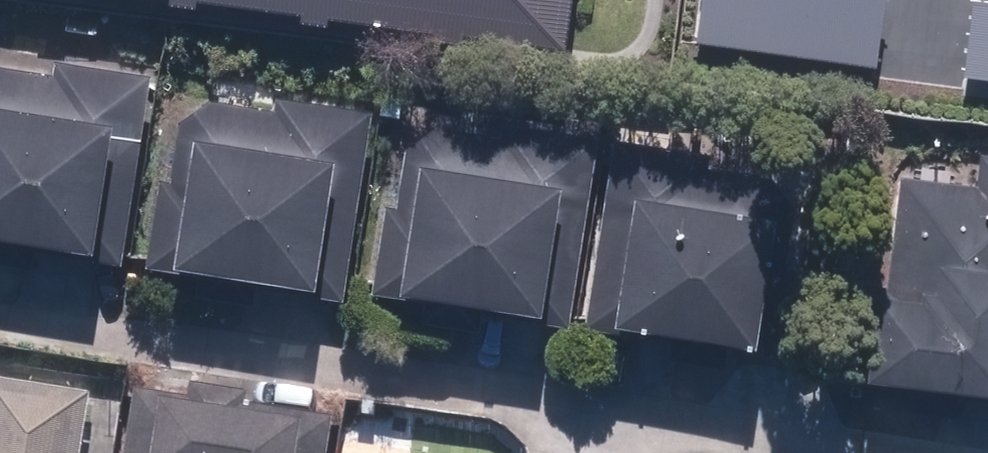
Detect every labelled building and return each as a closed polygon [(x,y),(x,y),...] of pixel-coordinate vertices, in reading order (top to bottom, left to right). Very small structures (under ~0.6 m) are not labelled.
[(567,40),(573,0),(315,0),(567,40)] [(688,45),(874,63),(880,0),(693,0),(688,45)] [(38,261),(41,242),(82,248),(129,256),(157,70),(64,56),(62,68),(0,58),(0,255),(38,261)] [(168,172),(154,262),(294,284),(350,292),(378,107),(285,93),(284,105),(218,95),(187,117),(178,174),(168,172)] [(507,129),(438,119),(416,141),(406,208),(424,210),(411,299),(514,315),(575,324),(604,132),(509,117),(507,129)] [(632,133),(623,195),(650,199),(633,313),(656,316),(769,333),(795,157),(632,133)] [(879,368),(987,380),(987,148),(983,181),(901,171),(879,368)] [(0,376),(0,452),(88,452),(97,389),(0,376)] [(171,391),(162,452),(331,452),(337,417),(257,404),(171,391)] [(347,418),(342,452),(411,452),(414,427),(347,418)]
